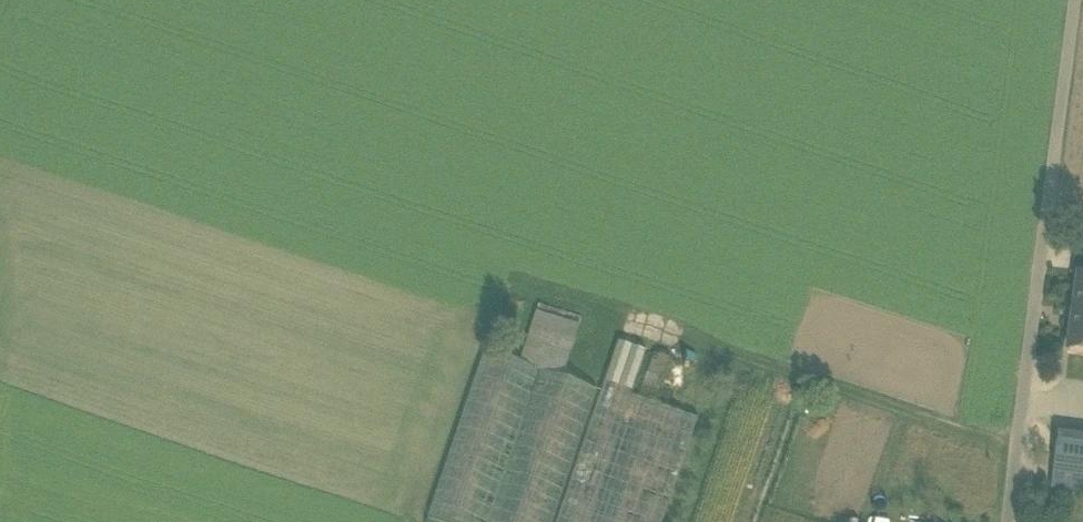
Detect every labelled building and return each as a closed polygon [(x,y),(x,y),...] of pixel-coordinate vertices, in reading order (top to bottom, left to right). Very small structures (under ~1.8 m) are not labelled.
[(1082,354),(1082,278),(1079,277),(1069,352),(1082,354)] [(538,314),(519,365),(561,379),(578,327),(538,314)] [(697,420),(653,405),(639,400),(630,397),(645,352),(618,343),(558,521),(663,521),(697,420)] [(440,521),(552,521),(597,391),(561,379),(519,365),(483,353),(427,518),(440,521)] [(653,405),(655,401),(668,360),(655,355),(639,400),(653,405)] [(1082,493),(1082,441),(1058,437),(1051,489),(1082,493)]
